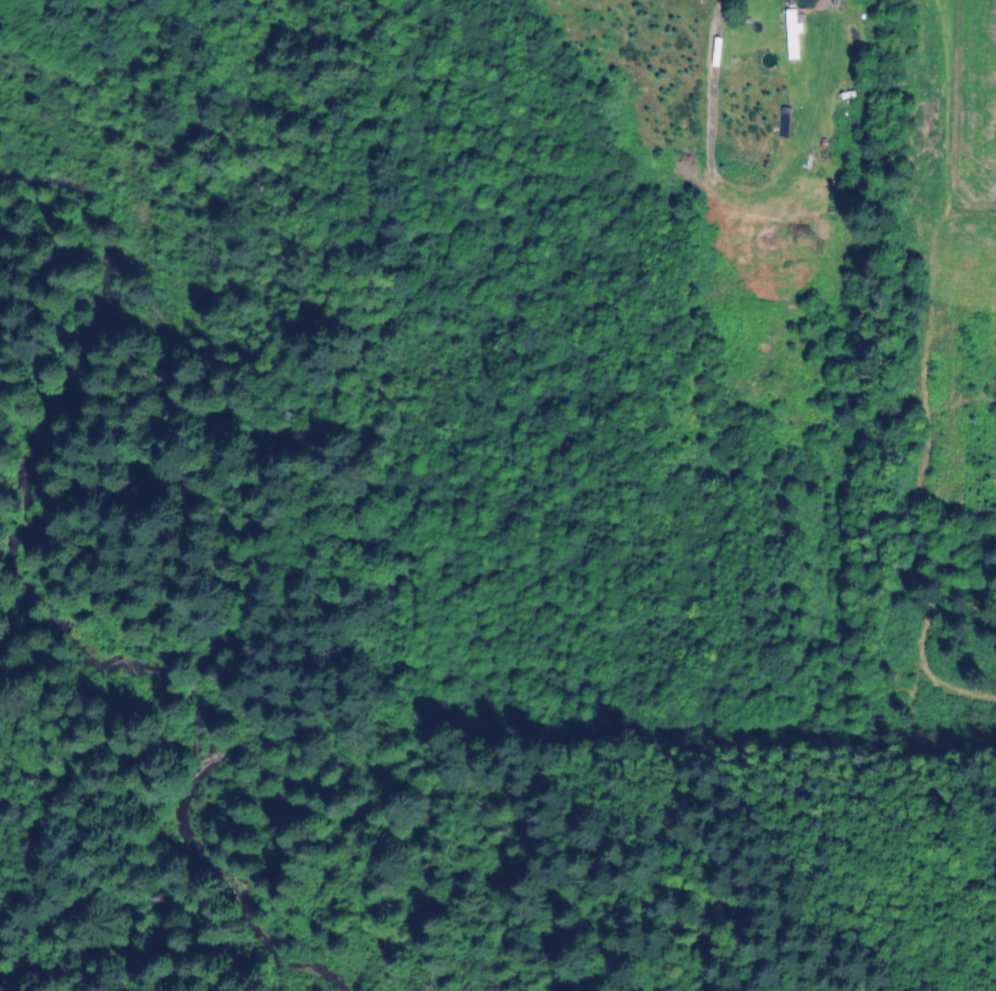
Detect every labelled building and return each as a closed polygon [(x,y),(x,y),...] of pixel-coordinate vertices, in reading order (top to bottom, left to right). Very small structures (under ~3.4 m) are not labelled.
[(798,60),(798,10),(782,10),(783,60),(798,60)] [(835,162),(847,162),(847,150),(835,150),(835,162)]
